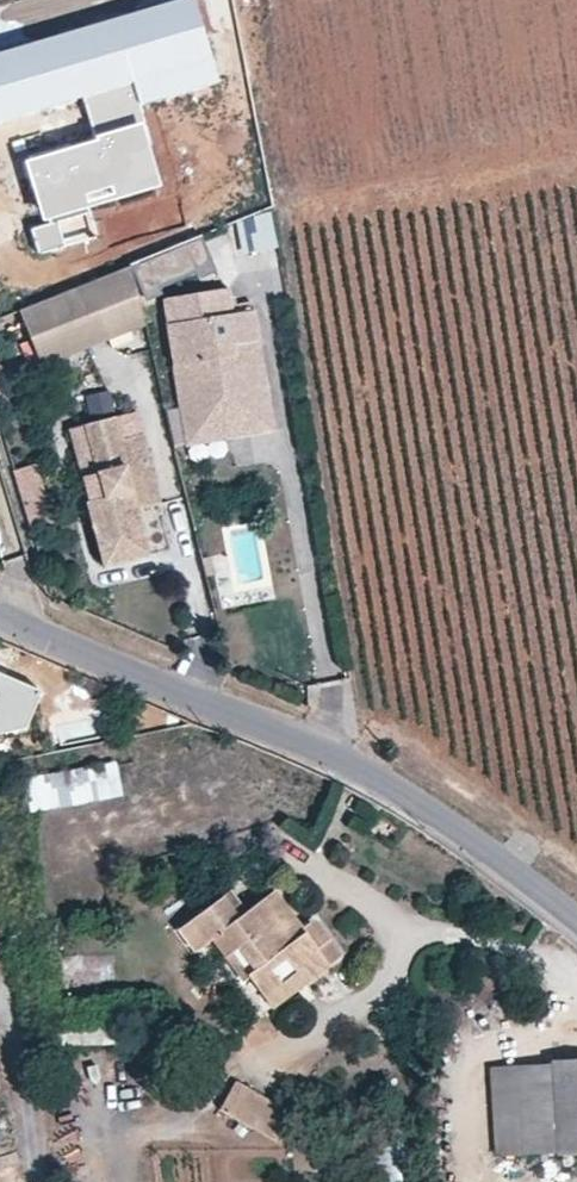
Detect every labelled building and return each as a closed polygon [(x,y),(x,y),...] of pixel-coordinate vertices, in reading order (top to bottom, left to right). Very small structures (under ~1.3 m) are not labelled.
[(234,233),(206,238),(210,259),(277,246),(269,210),(231,218),(234,233)] [(127,264),(16,308),(37,361),(141,319),(127,264)] [(228,289),(164,300),(184,424),(227,416),(231,445),(276,438),(268,401),(255,320),(235,324),(233,316),(228,289)] [(255,312),(233,316),(235,324),(255,320),(255,312)] [(84,393),(87,409),(108,406),(106,390),(84,393)] [(227,416),(184,424),(189,452),(231,445),(227,416)] [(138,417),(121,421),(127,444),(144,439),(138,417)] [(127,444),(121,421),(89,429),(101,477),(86,481),(92,504),(87,505),(104,572),(154,559),(141,513),(162,508),(144,439),(127,444)] [(73,433),(86,481),(101,477),(89,429),(73,433)] [(41,469),(22,475),(39,531),(58,526),(41,469)] [(24,769),(27,805),(119,799),(117,763),(24,769)] [(297,927),(274,891),(245,909),(235,918),(220,899),(177,932),(193,954),(210,942),(223,962),(229,957),(260,998),(294,977),(300,984),(327,964),(313,945),(326,940),(309,920),(297,927)] [(228,892),(220,899),(235,918),(245,909),(228,892)] [(313,945),(327,964),(340,958),(326,940),(313,945)] [(68,978),(113,980),(113,962),(68,960),(68,978)] [(270,1009),(300,984),(294,977),(260,998),(270,1009)] [(59,1025),(58,1044),(123,1044),(123,1025),(59,1025)] [(551,1059),(551,1066),(487,1067),(495,1156),(556,1152),(558,1156),(576,1155),(576,1058),(551,1059)] [(219,1106),(276,1139),(291,1112),(235,1079),(219,1106)] [(383,1181),(386,1181),(401,1177),(390,1143),(373,1148),(383,1181)]
